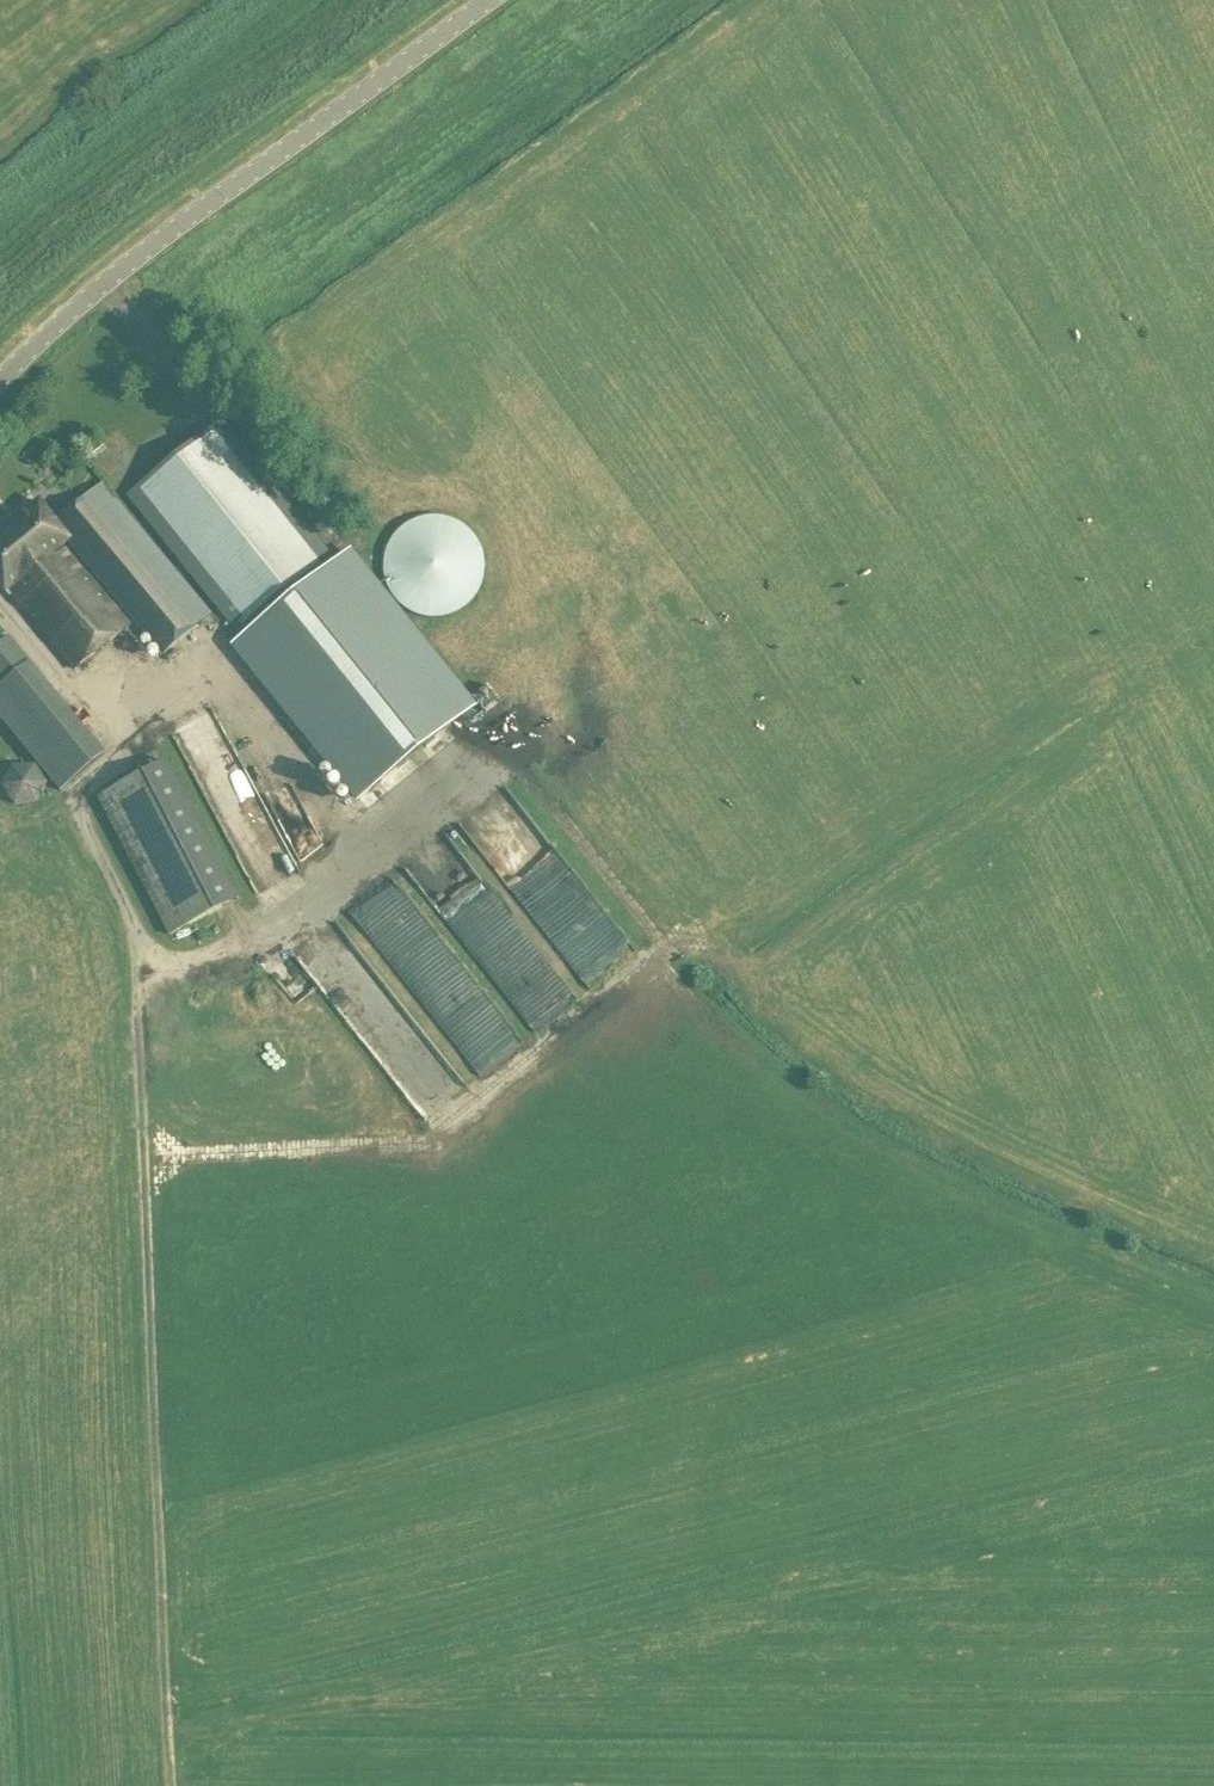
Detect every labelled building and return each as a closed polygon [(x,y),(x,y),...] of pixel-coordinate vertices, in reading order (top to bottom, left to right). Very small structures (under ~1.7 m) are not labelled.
[(336,561),(230,429),(222,418),(128,492),(242,636),(336,561)] [(56,521),(68,540),(163,653),(212,613),(103,482),(56,521)] [(56,521),(40,502),(0,535),(0,581),(7,590),(10,587),(76,667),(129,623),(64,544),(68,540),(56,521)] [(383,576),(389,590),(399,602),(411,611),(426,615),(441,616),(456,612),(469,605),(480,594),(487,580),(490,565),(489,549),(483,534),(472,521),(459,512),(444,508),(428,508),(413,512),(400,520),(390,532),(383,546),(381,561),(383,576)] [(346,553),(336,561),(242,636),(232,644),(356,799),(470,709),(346,553)] [(0,644),(0,716),(60,789),(104,752),(9,637),(0,644)] [(496,675),(473,687),(481,703),(504,691),(496,675)] [(238,822),(270,810),(266,799),(264,800),(228,705),(198,716),(238,822)] [(170,933),(240,897),(169,760),(99,796),(170,933)] [(1,789),(16,806),(40,802),(47,780),(31,762),(7,766),(1,789)] [(284,778),(290,798),(310,792),(304,772),(284,778)] [(272,862),(298,844),(286,826),(260,844),(272,862)] [(469,919),(502,892),(453,834),(421,861),(469,919)] [(358,940),(324,967),(433,1104),(467,1077),(358,940)] [(291,967),(307,986),(326,971),(310,952),(291,967)] [(437,985),(491,1065),(530,1038),(477,959),(437,985)]
